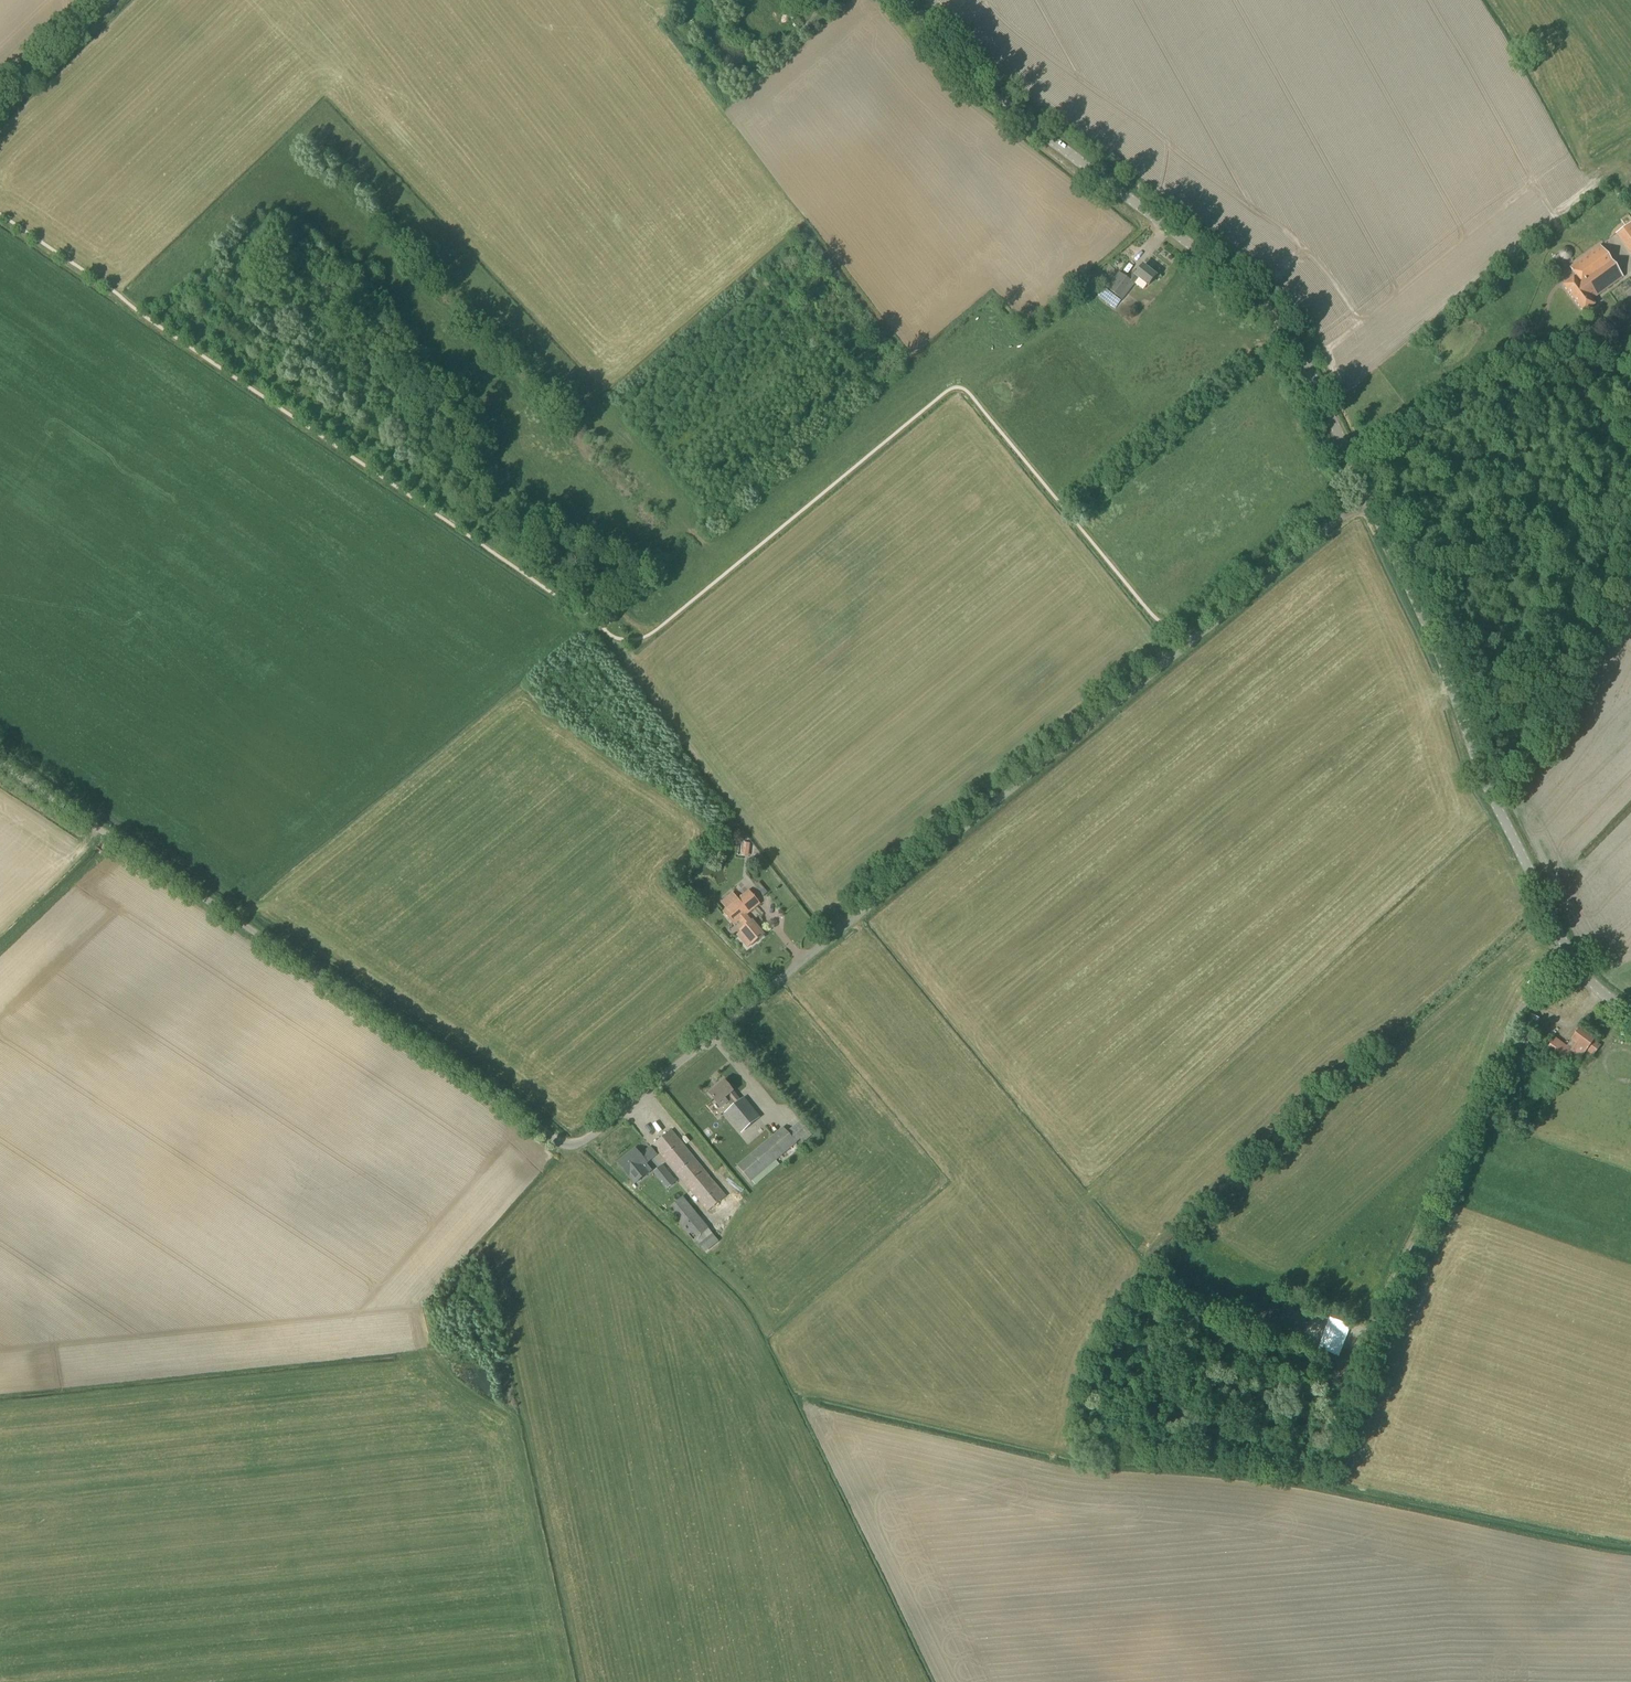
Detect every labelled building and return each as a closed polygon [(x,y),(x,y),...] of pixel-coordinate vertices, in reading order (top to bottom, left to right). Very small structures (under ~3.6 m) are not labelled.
[(810,30),(815,26),(824,19),(819,13),(806,25),(810,30)] [(1614,234),(1630,256),(1630,223),(1614,234)] [(1583,313),(1594,305),(1591,301),(1623,278),(1599,245),(1569,267),(1575,276),(1574,277),(1563,285),(1583,313)] [(1155,276),(1143,266),(1135,276),(1132,273),(1127,279),(1119,273),(1106,289),(1122,301),(1139,279),(1148,286),(1155,276)] [(1087,287),(1092,291),(1096,286),(1091,282),(1088,286),(1087,287)] [(1592,394),(1596,390),(1602,385),(1598,381),(1592,385),(1588,390),(1592,394)] [(611,625),(618,618),(613,612),(606,618),(611,625)] [(749,857),(750,844),(743,843),(742,857),(749,857)] [(764,897),(768,893),(759,883),(755,886),(764,897)] [(752,922),(747,915),(760,904),(749,890),(723,912),(734,926),(739,923),(744,929),(740,932),(741,932),(736,936),(747,949),(752,945),(752,946),(764,935),(752,922)] [(1593,1056),(1600,1046),(1593,1040),(1579,1029),(1571,1040),(1567,1046),(1555,1037),(1546,1050),(1564,1063),(1572,1053),(1580,1059),(1586,1051),(1593,1056)] [(741,1101),(733,1091),(725,1081),(709,1094),(720,1108),(728,1102),(732,1108),(725,1115),(741,1134),(760,1118),(744,1099),(741,1101)] [(776,1160),(794,1145),(800,1139),(803,1143),(812,1136),(800,1122),(792,1129),(788,1132),(783,1127),(737,1166),(751,1182),(752,1181),(755,1185),(779,1165),(778,1163),(776,1160)] [(708,1213),(726,1197),(671,1130),(653,1146),(708,1213)] [(658,1155),(650,1146),(640,1155),(635,1149),(619,1163),(630,1177),(647,1163),(647,1164),(658,1155)] [(655,1172),(661,1180),(669,1173),(663,1165),(655,1172)] [(719,1242),(713,1234),(709,1229),(683,1196),(667,1210),(693,1242),(694,1242),(699,1249),(701,1248),(706,1253),(719,1242)] [(1299,1340),(1308,1315),(1285,1306),(1276,1331),(1299,1340)]
